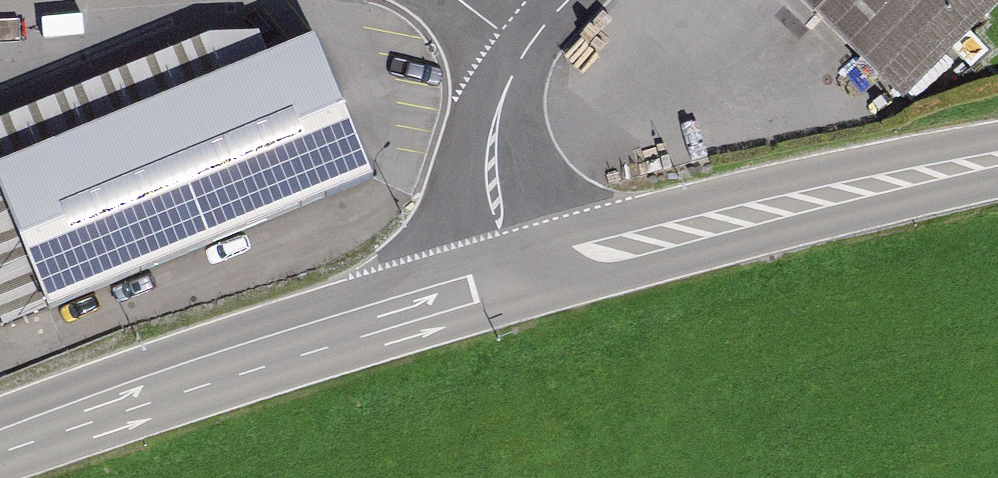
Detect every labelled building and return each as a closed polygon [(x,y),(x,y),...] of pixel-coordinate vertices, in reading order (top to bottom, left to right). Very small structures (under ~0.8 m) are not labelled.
[(898,108),(997,0),(781,0),(898,108)] [(209,40),(0,125),(0,174),(269,64),(259,38),(209,40)] [(373,186),(315,45),(269,64),(0,174),(0,201),(47,314),(48,319),(373,186)] [(3,332),(47,314),(0,201),(0,324),(3,332)]
